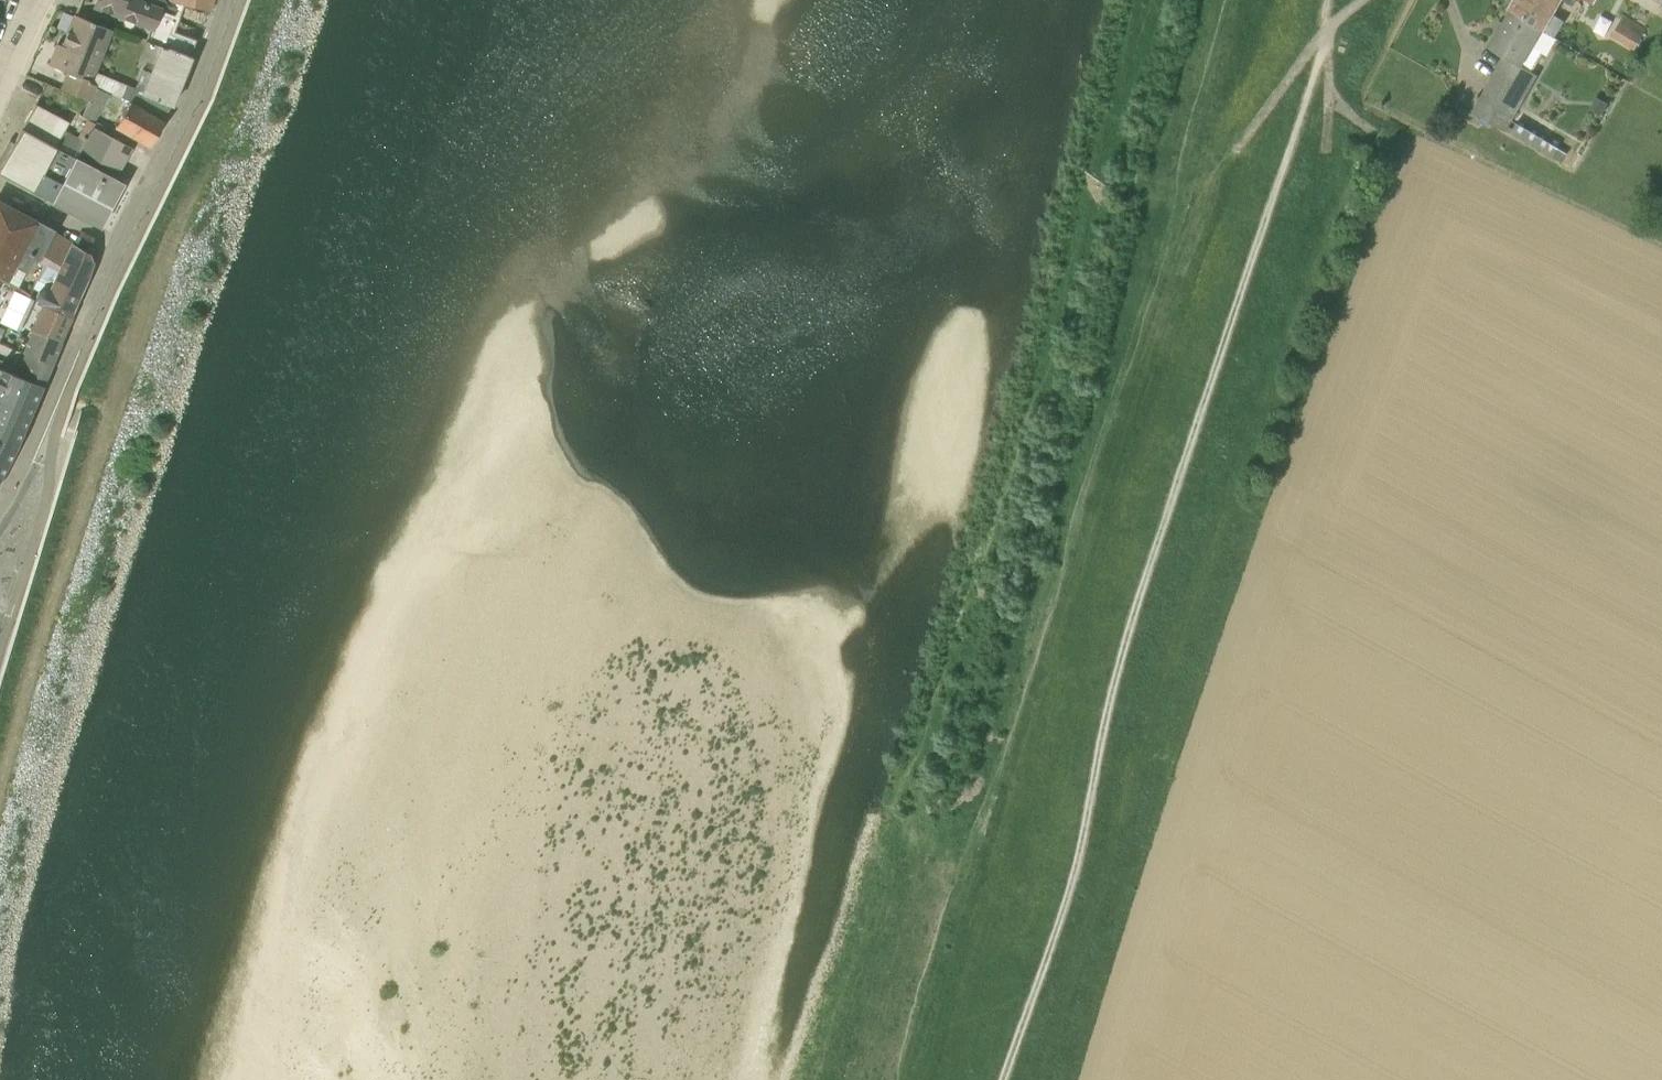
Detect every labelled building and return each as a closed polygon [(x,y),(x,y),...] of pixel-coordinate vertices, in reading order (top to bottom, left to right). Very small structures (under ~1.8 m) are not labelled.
[(90,4),(146,26),(143,37),(164,44),(181,2),(174,0),(91,0),(90,4)] [(1507,8),(1545,30),(1562,0),(1512,0),(1507,8)] [(1505,130),(1513,117),(1524,98),(1538,75),(1521,66),(1542,30),(1508,9),(1488,46),(1504,56),(1492,79),(1481,98),(1473,110),(1505,130)] [(55,42),(47,62),(89,78),(110,28),(72,12),(64,30),(67,31),(64,39),(61,38),(59,43),(55,42)] [(1635,48),(1647,27),(1625,15),(1613,36),(1635,48)] [(172,28),(164,44),(187,53),(194,36),(172,28)] [(167,102),(169,103),(187,58),(187,53),(157,42),(147,68),(139,66),(132,84),(94,69),(88,81),(162,114),(167,102)] [(107,91),(66,71),(59,87),(87,99),(80,113),(92,120),(107,91)] [(112,122),(146,142),(162,114),(127,99),(112,122)] [(92,120),(74,110),(69,118),(80,124),(75,133),(63,126),(66,119),(65,118),(34,102),(11,140),(7,138),(0,150),(0,172),(50,199),(73,156),(77,148),(90,124),(92,120)] [(1554,159),(1561,148),(1519,123),(1512,134),(1554,159)] [(129,145),(90,124),(77,148),(116,170),(129,145)] [(50,199),(98,224),(121,181),(73,156),(50,199)] [(22,249),(35,219),(0,201),(0,225),(17,234),(12,244),(22,249)] [(22,249),(36,256),(51,227),(36,220),(35,219),(22,249)] [(0,225),(0,237),(12,244),(17,234),(0,225)] [(85,250),(50,230),(35,259),(40,261),(31,286),(35,289),(33,294),(34,297),(37,300),(67,311),(81,280),(88,257),(85,250)] [(15,285),(23,270),(25,271),(34,256),(0,238),(0,276),(15,285)] [(57,338),(67,311),(39,301),(38,303),(36,302),(27,327),(27,328),(57,338)] [(40,382),(57,338),(27,328),(12,371),(40,382)] [(18,411),(26,393),(33,396),(40,382),(0,367),(0,403),(18,411)] [(0,403),(0,440),(12,446),(19,431),(11,428),(18,411),(0,403)] [(12,446),(0,440),(0,470),(5,460),(12,446)]
